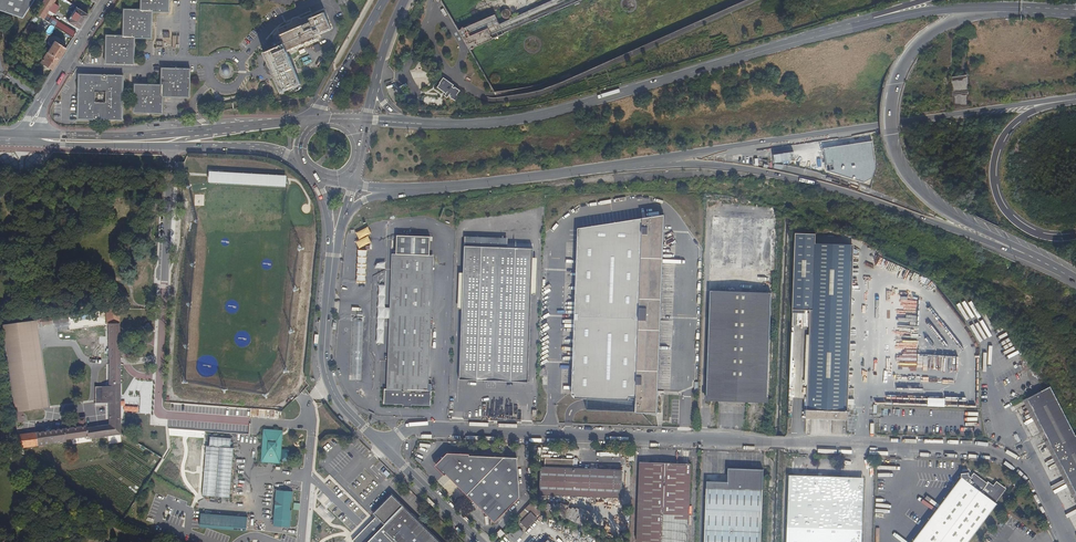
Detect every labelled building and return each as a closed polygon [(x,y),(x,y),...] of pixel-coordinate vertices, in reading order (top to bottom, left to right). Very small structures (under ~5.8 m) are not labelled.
[(24,22),(38,0),(0,0),(0,14),(24,22)] [(30,13),(37,18),(45,23),(52,27),(53,28),(68,38),(72,32),(44,14),(45,12),(49,15),(54,6),(49,3),(51,0),(39,0),(30,13)] [(142,10),(125,9),(124,36),(107,35),(107,63),(134,64),(135,37),(152,38),(152,11),(169,11),(169,0),(142,0),(142,10)] [(76,6),(74,9),(83,15),(85,12),(76,6)] [(74,9),(72,8),(63,21),(74,28),(83,15),(74,9)] [(333,27),(325,10),(312,16),(311,13),(301,18),(298,16),(292,19),(291,23),(278,29),(284,41),(289,51),(320,37),(318,34),(333,27)] [(37,18),(30,13),(16,36),(23,40),(37,18)] [(52,27),(45,23),(39,33),(45,37),(52,27)] [(61,48),(49,41),(42,52),(54,60),(61,48)] [(302,81),(289,51),(284,41),(265,49),(282,90),(302,81)] [(54,60),(42,52),(36,63),(47,70),(51,64),(54,60)] [(189,96),(190,69),(162,68),(162,85),(135,84),(135,112),(162,112),(163,96),(189,96)] [(80,75),(79,117),(94,117),(94,118),(94,119),(95,119),(96,120),(97,120),(98,119),(99,118),(99,117),(121,118),(122,76),(107,76),(107,75),(106,74),(105,74),(103,74),(103,75),(102,76),(80,75)] [(451,86),(441,79),(435,88),(444,94),(442,97),(446,99),(447,98),(457,103),(463,94),(457,90),(453,88),(451,89),(450,87),(451,86)] [(790,161),(789,153),(773,155),(775,163),(790,161)] [(209,173),(209,182),(287,186),(288,177),(209,173)] [(657,413),(657,412),(656,412),(664,215),(581,228),(575,395),(636,397),(635,412),(640,412),(657,413)] [(711,267),(772,269),(774,219),(713,217),(711,267)] [(355,242),(359,250),(372,243),(368,235),(371,233),(368,227),(355,233),(359,240),(355,242)] [(830,244),(815,244),(815,234),(795,233),(794,251),(794,268),(793,285),(793,300),(792,310),(804,310),(813,310),(812,336),(811,352),(810,377),(809,410),(806,410),(806,419),(820,419),(847,420),(848,411),(845,411),(851,244),(830,244)] [(384,390),(384,405),(404,406),(403,408),(411,409),(411,406),(431,407),(432,386),(429,385),(434,256),(430,256),(430,238),(397,236),(396,255),(392,255),(390,308),(390,319),(387,390),(384,390)] [(845,411),(848,411),(854,244),(851,244),(845,411)] [(466,380),(466,394),(521,396),(521,382),(528,382),(531,294),(532,276),(533,249),(467,246),(465,246),(464,273),(463,291),(460,380),(466,380)] [(706,400),(767,402),(771,293),(710,291),(706,400)] [(118,308),(106,310),(106,324),(107,324),(119,324),(118,308)] [(36,321),(2,326),(14,412),(23,411),(49,407),(37,324),(36,321)] [(119,324),(107,324),(108,382),(109,402),(109,425),(86,427),(87,437),(86,437),(86,439),(117,435),(120,434),(120,385),(119,363),(119,339),(119,324)] [(1075,425),(1052,381),(1049,383),(1045,385),(1025,396),(1075,496),(1075,427),(1075,425)] [(108,382),(97,382),(97,402),(109,402),(108,382)] [(930,399),(930,407),(946,407),(947,399),(930,399)] [(23,411),(14,412),(15,423),(24,422),(23,411)] [(63,429),(65,440),(81,438),(86,437),(87,437),(86,427),(85,426),(79,427),(74,428),(63,429)] [(37,439),(38,446),(65,442),(65,440),(63,429),(36,433),(37,439)] [(280,430),(261,429),(259,462),(278,463),(280,430)] [(19,448),(19,449),(37,446),(38,446),(37,439),(36,433),(17,435),(19,448)] [(210,437),(209,447),(219,448),(230,448),(231,439),(210,437)] [(202,495),(216,496),(219,448),(209,447),(205,446),(202,495)] [(216,496),(230,496),(233,449),(230,448),(219,448),(216,496)] [(519,495),(517,455),(469,454),(468,452),(457,451),(447,451),(435,463),(494,520),(519,495)] [(574,468),(574,460),(545,459),(545,467),(541,467),(540,495),(622,498),(623,470),(574,468)] [(636,541),(687,541),(691,464),(639,462),(636,541)] [(728,468),(728,482),(707,482),(704,541),(761,541),(763,470),(728,468)] [(819,476),(789,475),(786,541),(818,541),(819,476)] [(967,481),(921,541),(968,541),(997,504),(994,502),(1004,489),(997,483),(991,491),(984,485),(985,484),(974,475),(968,482),(967,481)] [(863,502),(839,502),(839,476),(819,476),(818,541),(861,541),(863,502)] [(839,502),(863,502),(864,477),(839,476),(839,502)] [(967,481),(961,477),(912,541),(921,541),(967,481)] [(1009,493),(1010,493),(1008,495),(1011,498),(1012,495),(1013,496),(1019,488),(1015,485),(1009,493)] [(294,492),(276,490),(273,525),(291,527),(294,492)] [(392,495),(374,513),(376,516),(352,541),(354,541),(440,541),(392,495)] [(531,513),(525,519),(530,525),(536,519),(531,513)] [(248,531),(249,517),(201,514),(200,528),(248,531)] [(525,519),(521,522),(527,528),(530,525),(525,519)] [(517,527),(508,536),(515,541),(523,533),(517,527)] [(500,537),(505,533),(501,529),(497,533),(500,537)]
